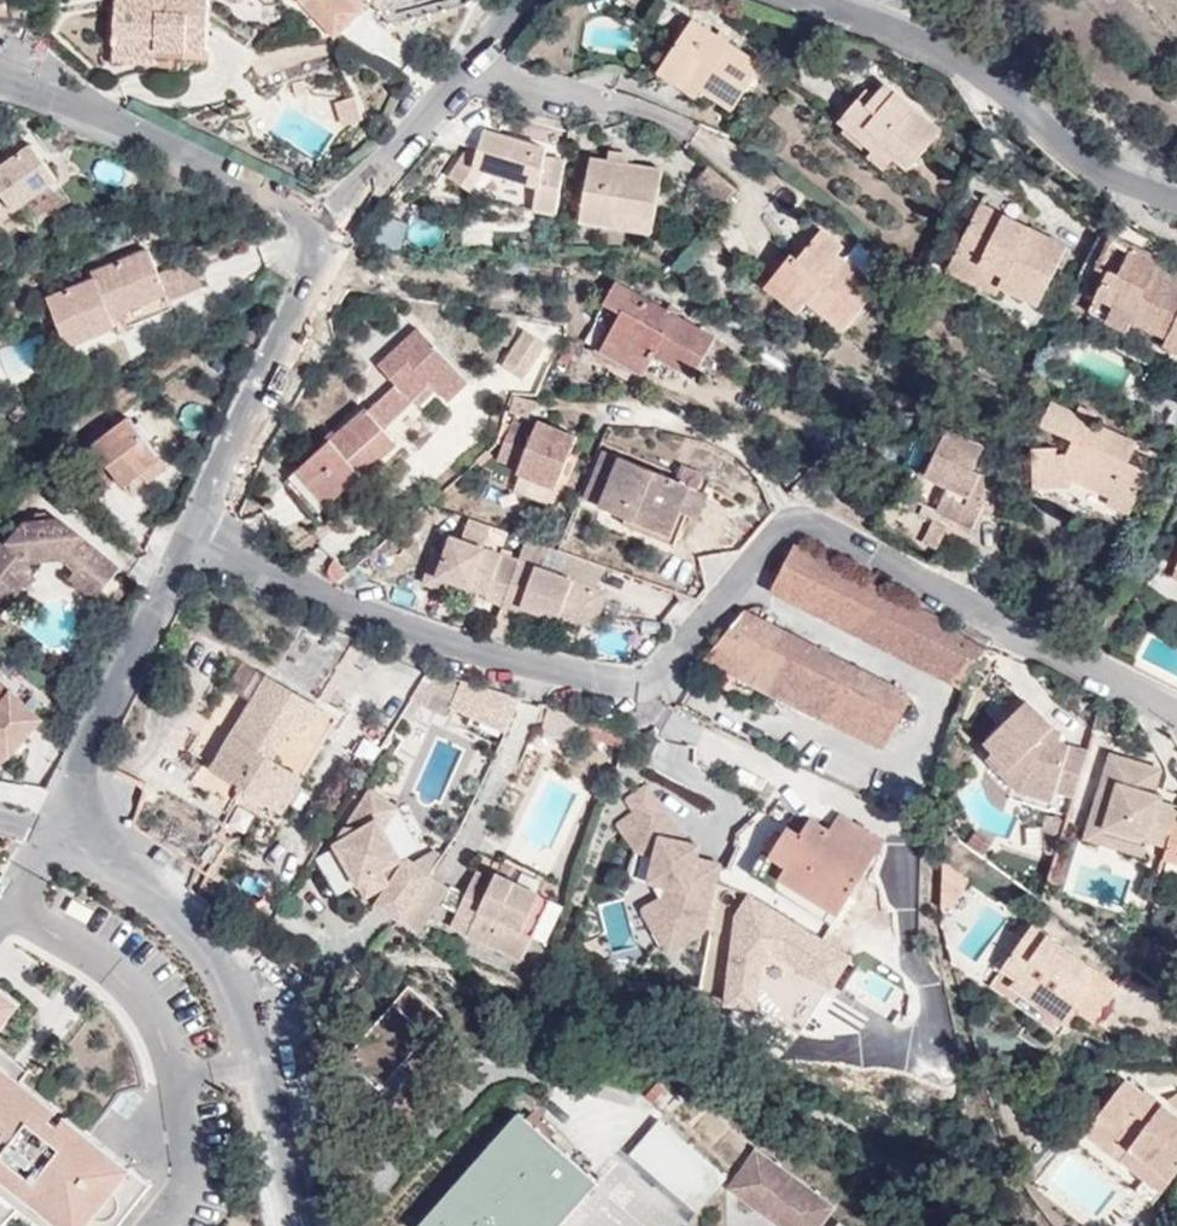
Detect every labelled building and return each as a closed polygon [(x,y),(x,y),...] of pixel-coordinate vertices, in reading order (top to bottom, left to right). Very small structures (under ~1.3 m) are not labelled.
[(115,38),(157,38),(157,52),(159,51),(209,53),(210,0),(116,0),(115,38)] [(336,36),(361,11),(350,0),(302,0),(300,2),(331,33),(336,36)] [(692,20),(664,65),(703,89),(733,109),(762,65),(692,20)] [(157,38),(115,38),(115,62),(159,63),(159,51),(157,52),(157,38)] [(703,89),(664,65),(659,71),(698,97),(703,89)] [(886,83),(877,97),(869,105),(860,99),(842,121),(848,127),(878,152),(882,147),(896,159),(910,170),(943,131),(886,83)] [(869,105),(877,97),(867,89),(860,99),(869,105)] [(348,125),(364,119),(357,95),(339,101),(348,125)] [(887,170),(896,159),(882,147),(878,152),(848,127),(842,133),(887,170)] [(534,210),(557,215),(567,160),(546,157),(548,149),(487,130),(480,153),(477,162),(465,152),(450,175),(473,191),(487,170),(539,186),(534,210)] [(60,187),(33,145),(0,166),(0,225),(60,187)] [(471,145),(465,152),(477,162),(480,153),(471,145)] [(609,160),(629,164),(631,153),(612,150),(609,160)] [(664,169),(629,164),(609,160),(592,158),(588,181),(582,211),(580,221),(620,228),(623,213),(656,219),(664,169)] [(696,182),(725,205),(736,191),(707,169),(696,182)] [(582,211),(588,181),(579,179),(573,210),(582,211)] [(982,205),(959,252),(1006,275),(1000,284),(1003,286),(1040,304),(1069,247),(982,205)] [(652,233),(656,219),(623,213),(620,228),(652,233)] [(811,267),(800,258),(794,254),(766,286),(799,311),(809,300),(846,330),(879,288),(837,255),(844,247),(823,231),(808,248),(819,256),(811,267)] [(1099,295),(1136,314),(1134,319),(1135,320),(1169,336),(1166,343),(1176,348),(1176,284),(1156,274),(1163,260),(1135,246),(1120,274),(1111,271),(1099,295)] [(808,248),(800,258),(811,267),(819,256),(808,248)] [(127,309),(168,292),(160,274),(150,251),(94,274),(97,281),(49,300),(68,346),(117,326),(116,324),(112,315),(127,309)] [(1006,275),(959,252),(949,271),(999,294),(1003,286),(1000,284),(1006,275)] [(160,274),(168,292),(171,299),(204,285),(194,261),(160,274)] [(694,376),(717,336),(618,282),(596,320),(614,330),(603,350),(646,373),(657,355),(694,376)] [(1136,314),(1099,295),(1090,312),(1130,330),(1135,320),(1134,319),(1136,314)] [(130,318),(127,309),(112,315),(116,324),(130,318)] [(524,380),(548,345),(523,328),(499,363),(524,380)] [(412,400),(431,382),(437,389),(448,401),(469,382),(419,329),(380,366),(397,385),(371,408),(385,424),(412,400)] [(3,387),(48,369),(34,335),(0,349),(0,379),(3,387)] [(418,406),(437,389),(431,382),(412,400),(418,406)] [(1034,449),(1036,486),(1059,486),(1072,483),(1074,478),(1112,496),(1109,503),(1132,513),(1151,471),(1129,461),(1138,444),(1096,424),(1100,416),(1081,406),(1077,412),(1054,401),(1042,424),(1074,439),(1069,454),(1058,453),(1058,447),(1034,449)] [(383,427),(385,424),(371,408),(368,411),(383,427)] [(371,467),(397,442),(383,427),(368,411),(366,409),(298,473),(330,506),(371,467)] [(560,485),(581,433),(543,417),(539,427),(516,418),(501,454),(523,463),(521,469),(560,485)] [(143,473),(161,460),(132,421),(82,457),(104,489),(119,478),(126,486),(143,473)] [(975,529),(986,503),(972,497),(983,476),(975,471),(986,450),(950,433),(929,476),(950,487),(939,511),(975,529)] [(670,534),(691,486),(621,458),(601,505),(627,516),(670,534)] [(169,468),(161,460),(143,473),(149,482),(169,468)] [(325,524),(378,475),(371,467),(330,506),(298,473),(294,476),(287,483),(325,524)] [(972,497),(986,503),(988,477),(983,476),(972,497)] [(1059,486),(1036,486),(1036,497),(1076,496),(1081,498),(1076,505),(1124,527),(1132,513),(1109,503),(1112,496),(1074,478),(1072,483),(1059,486)] [(710,494),(691,486),(670,534),(627,516),(624,526),(675,545),(689,514),(700,518),(710,494)] [(78,570),(85,564),(109,583),(122,568),(60,518),(26,521),(11,541),(5,537),(0,543),(0,617),(33,576),(25,571),(34,560),(63,558),(78,570)] [(521,559),(454,536),(448,553),(440,576),(462,584),(479,590),(481,584),(490,587),(509,594),(519,565),(521,559)] [(553,547),(529,538),(528,539),(553,547)] [(598,586),(545,568),(553,547),(528,539),(521,559),(519,565),(509,594),(506,605),(524,611),(526,606),(544,612),(548,600),(589,614),(598,586)] [(966,688),(989,643),(796,545),(772,591),(966,688)] [(440,576),(448,553),(438,550),(426,582),(459,594),(462,584),(440,576)] [(85,564),(78,570),(71,578),(96,598),(109,583),(85,564)] [(481,584),(479,590),(487,593),(490,587),(481,584)] [(548,600),(544,612),(563,619),(565,613),(598,624),(609,590),(598,586),(589,614),(548,600)] [(911,698),(744,613),(707,658),(885,748),(911,698)] [(284,813),(340,719),(245,663),(230,689),(256,703),(214,771),(284,813)] [(46,722),(0,681),(0,765),(4,768),(46,722)] [(459,703),(508,720),(514,702),(465,685),(459,703)] [(1027,779),(1060,790),(1078,795),(1091,751),(1060,742),(1050,738),(1047,734),(1054,725),(1027,700),(988,741),(997,750),(1027,779)] [(1050,738),(1060,742),(1063,731),(1054,725),(1047,734),(1050,738)] [(724,774),(658,741),(645,767),(711,800),(724,774)] [(1122,744),(1121,748),(1146,757),(1147,751),(1122,744)] [(1057,799),(1060,790),(1027,779),(997,750),(989,757),(1023,789),(1057,799)] [(1151,840),(1163,803),(1164,798),(1154,795),(1162,770),(1113,757),(1093,823),(1151,840)] [(662,897),(640,909),(665,956),(732,921),(660,786),(609,812),(634,860),(641,856),(662,897)] [(399,807),(373,790),(337,843),(367,893),(388,881),(390,882),(378,901),(404,919),(414,904),(433,874),(407,857),(403,862),(401,858),(403,856),(386,826),(399,807)] [(1176,821),(1176,807),(1163,803),(1151,840),(1170,845),(1176,821)] [(1060,854),(1070,819),(1051,813),(1048,824),(1049,851),(1060,854)] [(843,839),(853,824),(841,816),(832,832),(843,839)] [(884,842),(853,824),(843,839),(832,832),(814,820),(803,837),(791,828),(775,854),(773,857),(790,867),(783,878),(840,913),(884,842)] [(1176,821),(1170,845),(1166,858),(1176,861),(1176,821)] [(1147,855),(1151,840),(1093,823),(1088,838),(1147,855)] [(833,926),(840,913),(783,878),(790,867),(773,857),(775,854),(767,849),(752,874),(833,926)] [(944,864),(945,911),(955,910),(970,882),(944,864)] [(440,879),(433,874),(414,904),(419,908),(432,893),(440,879)] [(526,931),(543,897),(519,885),(516,890),(507,886),(509,880),(500,876),(498,882),(480,874),(461,916),(479,923),(472,938),(527,962),(538,936),(526,931)] [(451,886),(440,879),(432,893),(419,908),(431,916),(451,886)] [(516,890),(519,885),(509,880),(507,886),(516,890)] [(554,902),(543,897),(526,931),(538,936),(554,902)] [(608,948),(636,943),(628,897),(600,902),(608,948)] [(419,908),(414,904),(404,919),(407,921),(419,908)] [(431,916),(419,908),(407,921),(421,930),(431,916)] [(1035,927),(1006,967),(1020,978),(1015,986),(1070,1025),(1081,1010),(1090,997),(1106,1010),(1122,989),(1035,927)] [(1144,935),(1134,965),(1141,970),(1146,956),(1149,957),(1154,938),(1144,935)] [(751,956),(756,1025),(818,1020),(815,976),(798,977),(796,952),(751,956)] [(1020,978),(1006,967),(992,987),(1062,1036),(1070,1025),(1015,986),(1020,978)] [(21,1003),(0,987),(0,1031),(21,1003)] [(20,1208),(42,1225),(120,1225),(153,1183),(78,1124),(87,1112),(100,1121),(131,1080),(148,1087),(139,1055),(126,1027),(107,1004),(89,988),(30,1070),(0,1047),(0,1225),(2,1225),(20,1208)] [(382,1091),(445,1018),(411,988),(347,1060),(382,1091)] [(1097,1021),(1106,1010),(1090,997),(1081,1010),(1097,1021)] [(1163,1105),(1159,1112),(1142,1099),(1145,1095),(1127,1081),(1088,1134),(1123,1161),(1132,1149),(1174,1181),(1176,1176),(1176,1116),(1163,1105)] [(1159,1112),(1163,1105),(1165,1104),(1148,1091),(1145,1095),(1142,1099),(1159,1112)] [(599,1186),(551,1143),(558,1136),(535,1116),(528,1123),(520,1117),(424,1225),(563,1225),(599,1186)] [(700,1216),(734,1182),(726,1173),(725,1175),(666,1117),(632,1150),(700,1216)] [(1165,1193),(1174,1181),(1132,1149),(1123,1161),(1165,1193)] [(738,1181),(775,1221),(782,1225),(825,1225),(839,1207),(760,1150),(738,1181)] [(775,1221),(738,1181),(731,1189),(775,1221)] [(1100,1205),(1112,1225),(1135,1225),(1149,1217),(1131,1186),(1100,1205)]
